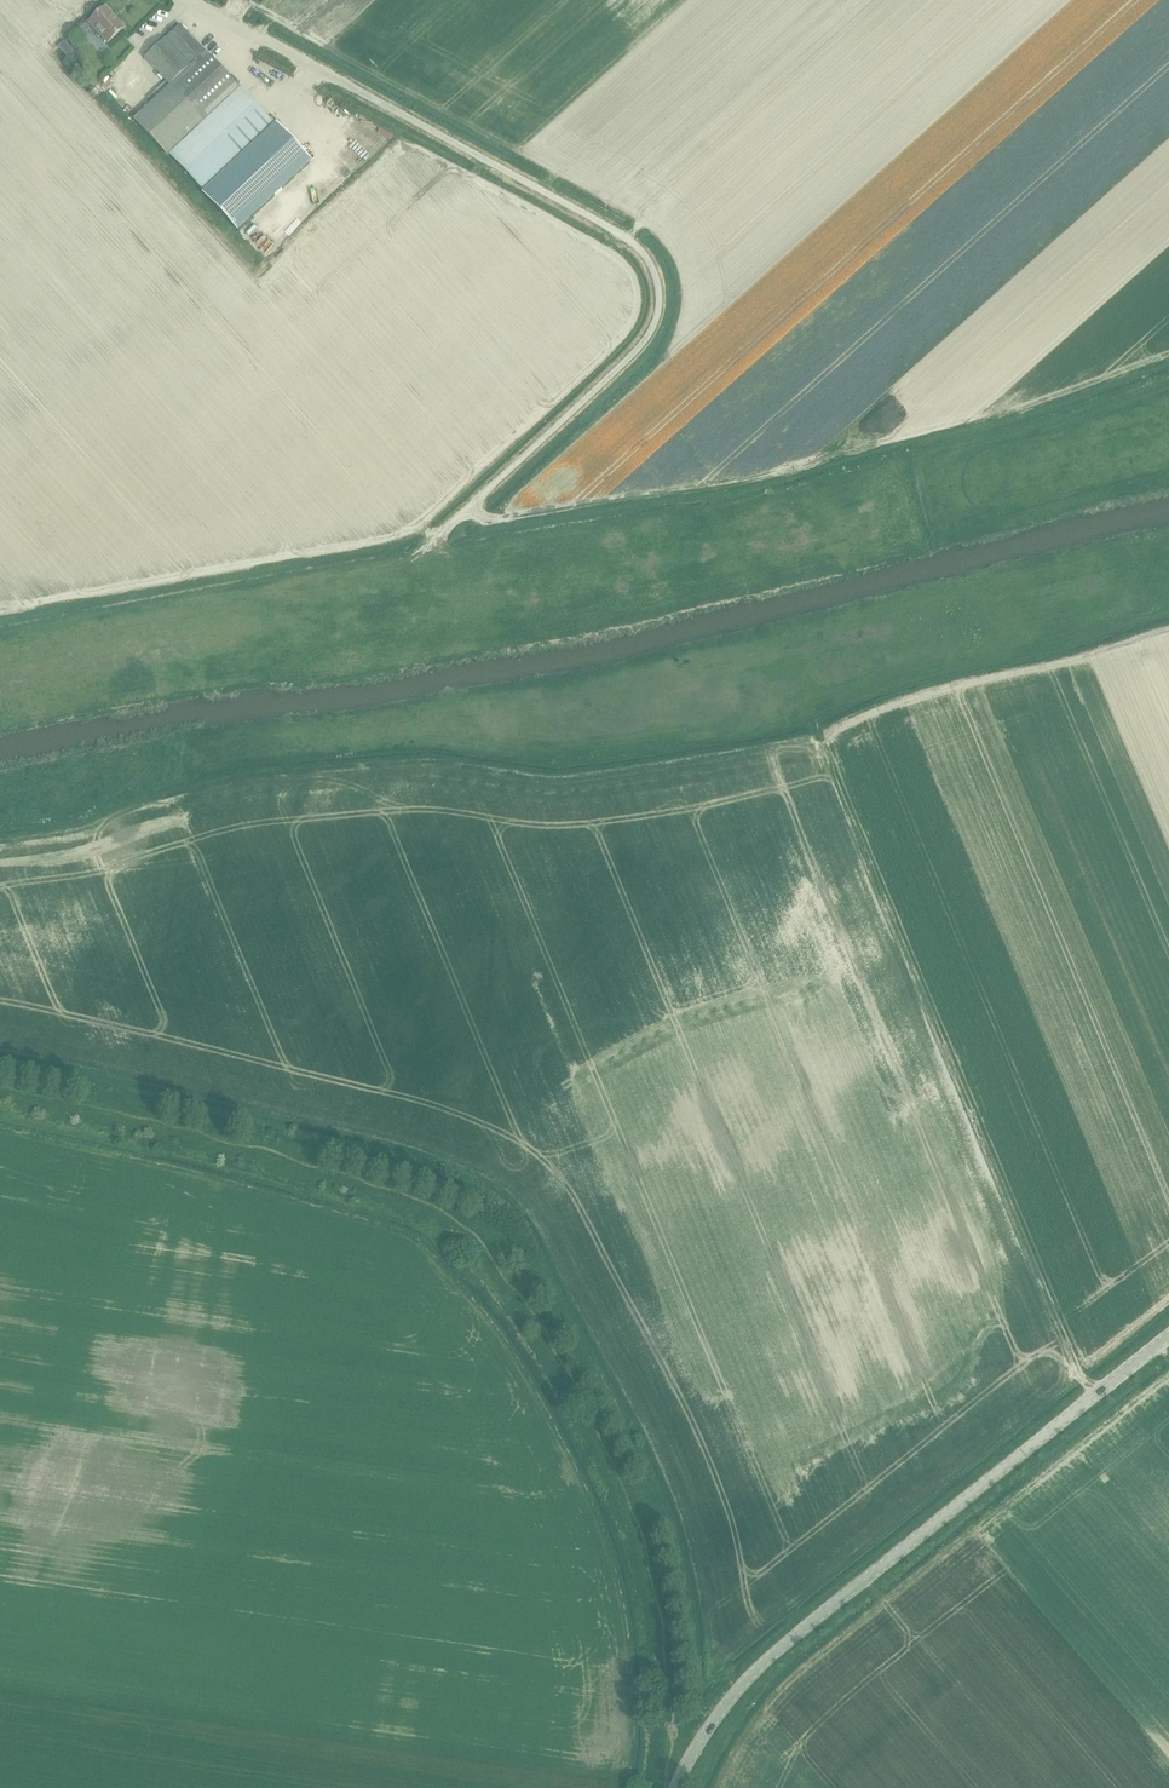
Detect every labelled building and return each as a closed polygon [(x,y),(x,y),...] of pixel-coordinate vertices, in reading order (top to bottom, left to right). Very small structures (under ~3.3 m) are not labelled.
[(89,22),(108,43),(124,28),(105,7),(89,22)] [(309,163),(239,88),(180,25),(144,59),(170,86),(135,119),(201,190),(239,230),(309,163)] [(69,36),(63,41),(75,54),(81,49),(69,36)]
